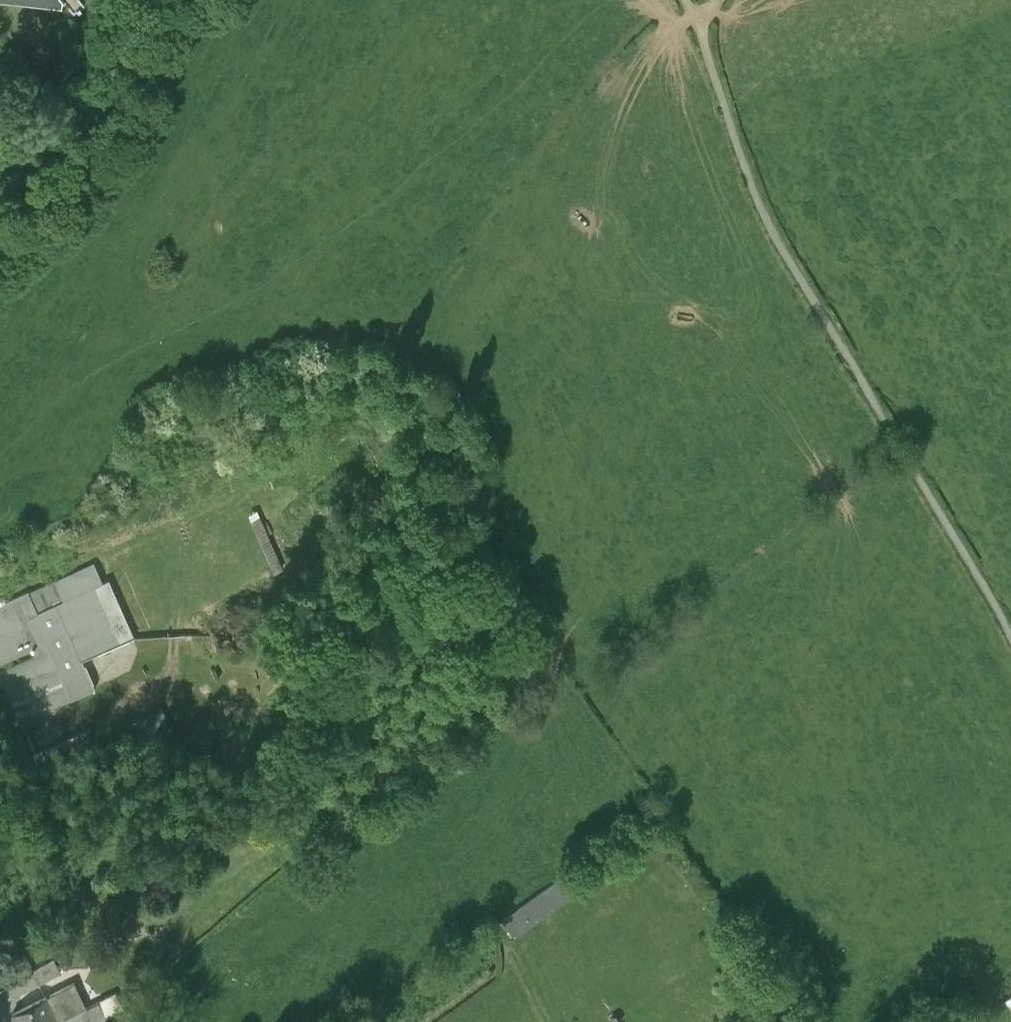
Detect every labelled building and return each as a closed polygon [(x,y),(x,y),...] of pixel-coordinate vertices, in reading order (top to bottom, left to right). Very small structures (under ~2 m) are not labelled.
[(62,3),(73,16),(82,8),(76,0),(0,0),(0,2),(62,9),(62,3)] [(82,8),(88,4),(85,0),(76,0),(82,8)] [(273,555),(256,518),(248,521),(264,558),(273,555)] [(0,674),(0,680),(20,725),(70,702),(70,703),(94,692),(81,663),(132,640),(107,584),(103,586),(94,565),(29,594),(28,593),(0,606),(0,665),(31,651),(34,658),(0,674)] [(169,739),(159,717),(137,727),(147,749),(169,739)] [(519,931),(582,886),(569,868),(506,912),(519,931)] [(53,949),(11,970),(18,984),(60,964),(53,949)] [(22,1021),(34,1021),(81,999),(85,997),(74,973),(12,1002),(22,1021)] [(111,985),(97,991),(104,1006),(117,999),(111,985)] [(104,1006),(97,991),(85,997),(81,999),(91,1021),(92,1021),(108,1014),(104,1006)] [(81,999),(34,1021),(90,1021),(91,1021),(81,999)]
